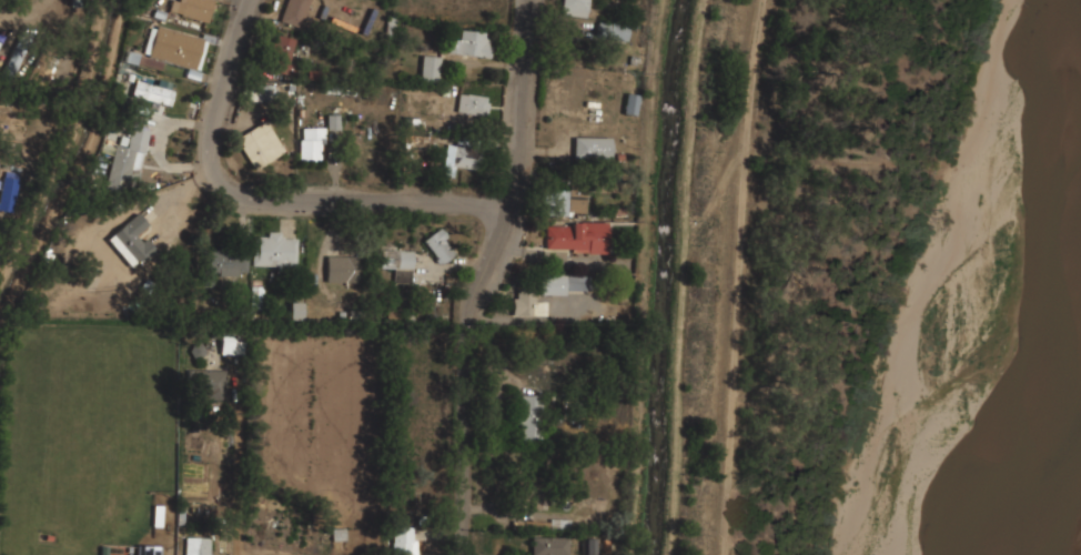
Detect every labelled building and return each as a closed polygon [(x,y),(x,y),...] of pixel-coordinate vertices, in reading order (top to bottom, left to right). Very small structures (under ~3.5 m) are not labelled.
[(169,12),(209,22),(215,0),(180,0),(172,0),(169,12)] [(301,28),(310,0),(286,0),(280,21),(301,28)] [(589,0),(563,0),(562,14),(587,17),(589,0)] [(626,42),(628,26),(598,21),(596,38),(626,42)] [(199,79),(209,37),(152,23),(144,57),(188,67),(185,75),(199,79)] [(491,56),(492,32),(459,31),(459,40),(448,39),(447,53),(491,56)] [(290,61),(297,40),(276,33),(265,67),(294,77),(297,64),(290,61)] [(18,43),(0,75),(0,77),(9,82),(27,49),(18,43)] [(164,61),(145,56),(128,51),(125,61),(161,71),(164,61)] [(438,84),(442,57),(423,54),(420,82),(438,84)] [(175,88),(138,75),(131,95),(169,108),(175,88)] [(274,85),(249,85),(249,101),(274,101),(274,85)] [(457,112),(487,117),(489,97),(459,93),(457,112)] [(635,113),(637,95),(627,94),(625,112),(635,113)] [(238,134),(251,168),(284,155),(271,122),(238,134)] [(149,130),(132,125),(127,148),(115,144),(104,190),(124,195),(128,181),(137,183),(149,130)] [(299,160),(324,160),(324,127),(299,127),(299,160)] [(574,158),(610,158),(610,138),(574,138),(574,158)] [(478,169),(481,145),(445,143),(443,175),(455,176),(455,167),(478,169)] [(19,178),(4,174),(0,197),(0,209),(12,212),(19,178)] [(547,213),(584,213),(584,189),(547,189),(547,213)] [(107,240),(133,270),(156,250),(142,234),(150,226),(138,212),(107,240)] [(546,222),(546,252),(609,252),(609,222),(546,222)] [(423,241),(441,263),(456,251),(440,229),(423,241)] [(296,268),(296,232),(252,232),(252,268),(296,268)] [(377,270),(392,270),(392,283),(414,283),(414,246),(377,246),(377,270)] [(213,285),(213,275),(247,275),(247,251),(202,250),(202,285),(213,285)] [(326,282),(360,282),(360,255),(326,255),(326,282)] [(590,294),(590,274),(542,274),(542,294),(590,294)] [(513,315),(545,315),(545,301),(536,301),(536,290),(513,290),(513,315)] [(302,302),(289,302),(290,320),(302,320),(302,302)] [(239,354),(239,331),(221,331),(221,354),(239,354)] [(189,400),(224,400),(224,370),(189,370),(189,400)] [(542,395),(518,395),(518,442),(542,442),(542,395)] [(549,480),(521,480),(521,508),(549,508),(549,480)] [(393,526),(392,554),(416,554),(416,539),(412,539),(412,527),(393,526)] [(184,536),(184,554),(211,554),(211,536),(184,536)] [(532,536),(532,554),(555,554),(567,554),(567,536),(532,536)] [(596,539),(582,538),(582,554),(596,554),(596,539)] [(139,546),(139,554),(161,554),(161,546),(139,546)]
